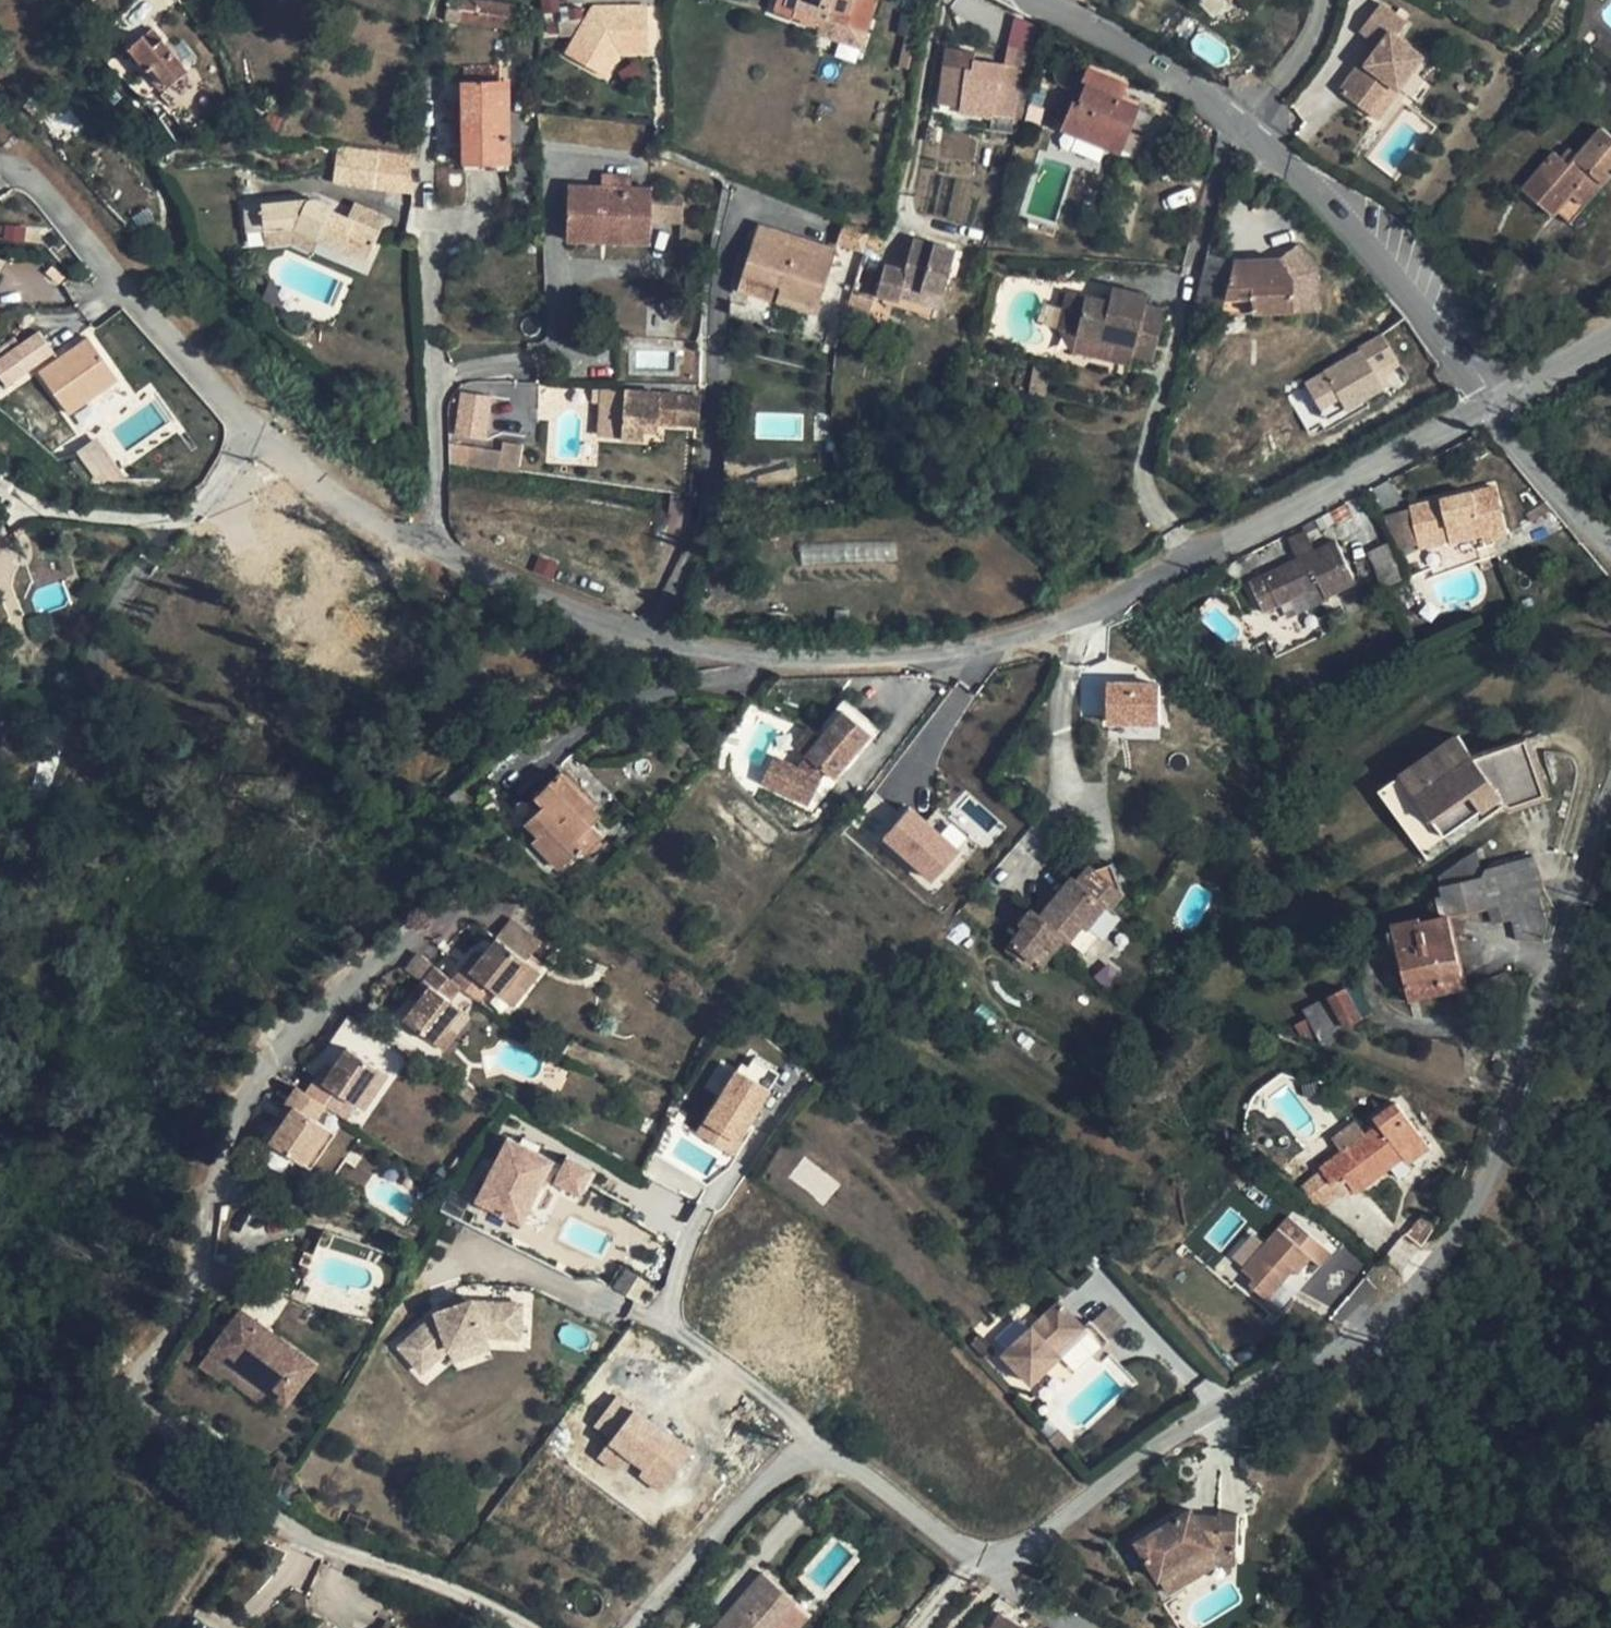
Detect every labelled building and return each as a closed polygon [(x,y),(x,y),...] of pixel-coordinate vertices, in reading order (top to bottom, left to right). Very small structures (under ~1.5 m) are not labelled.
[(470,0),(450,0),(447,20),(512,27),(514,5),(470,0)] [(776,9),(794,16),(796,9),(867,32),(878,0),(779,0),(776,9)] [(143,15),(131,3),(111,23),(123,35),(143,15)] [(588,5),(571,25),(591,44),(603,31),(653,31),(654,5),(588,5)] [(1383,6),(1363,32),(1378,44),(1382,47),(1369,65),(1365,61),(1341,91),(1371,114),(1392,86),(1402,93),(1428,59),(1402,40),(1411,27),(1383,6)] [(1041,23),(1015,19),(1008,52),(1034,56),(1041,23)] [(164,39),(155,29),(147,35),(155,45),(164,39)] [(155,45),(147,35),(130,47),(148,69),(154,65),(169,85),(187,69),(164,39),(155,45)] [(1382,47),(1378,44),(1365,61),(1369,65),(1382,47)] [(969,51),(947,48),(940,103),(961,106),(960,113),(992,117),(993,114),(1015,117),(1016,103),(1018,89),(1020,70),(1004,68),(1005,64),(975,61),(967,60),(969,51)] [(976,52),(969,51),(967,60),(975,61),(976,52)] [(1125,79),(1090,64),(1083,84),(1086,85),(1079,102),(1073,100),(1062,129),(1121,154),(1140,106),(1118,97),(1125,79)] [(169,85),(154,65),(148,69),(165,89),(169,85)] [(464,83),(502,82),(502,65),(465,66),(464,83)] [(1018,89),(1029,87),(1032,72),(1020,70),(1018,89)] [(502,82),(464,83),(464,103),(465,142),(465,161),(510,161),(510,101),(502,101),(502,82)] [(1402,93),(1392,86),(1371,114),(1380,121),(1402,93)] [(1029,87),(1018,89),(1016,103),(1024,107),(1029,87)] [(465,142),(464,103),(453,103),(453,143),(465,142)] [(1024,107),(1016,103),(1015,117),(1014,124),(1020,123),(1022,115),(1024,107)] [(1013,132),(1014,124),(1015,117),(993,114),(992,117),(991,129),(1013,132)] [(1604,128),(1571,165),(1555,153),(1524,190),(1554,217),(1558,212),(1571,223),(1586,206),(1587,205),(1610,178),(1610,135),(1604,128)] [(379,154),(338,149),(334,182),(376,187),(379,154)] [(409,157),(379,154),(376,187),(405,191),(409,157)] [(633,174),(603,173),(602,187),(632,188),(633,174)] [(602,187),(570,186),(568,241),(652,243),(652,224),(653,188),(632,188),(602,187)] [(685,199),(653,188),(652,224),(684,224),(685,199)] [(333,206),(312,199),(309,200),(247,206),(251,232),(265,231),(295,227),(319,238),(368,259),(380,232),(349,218),(331,211),(333,206)] [(387,216),(356,203),(349,218),(380,232),(387,216)] [(872,230),(845,222),(838,244),(865,252),(872,230)] [(837,249),(759,225),(744,274),(782,286),(777,300),(818,313),(837,249)] [(267,246),(294,243),(295,227),(265,231),(267,246)] [(319,238),(295,227),(294,243),(312,252),(319,238)] [(935,243),(915,238),(908,263),(906,269),(887,263),(877,295),(900,302),(901,298),(904,286),(943,297),(956,249),(935,243)] [(958,244),(936,238),(935,243),(956,249),(958,244)] [(1301,242),(1281,259),(1293,277),(1294,299),(1320,298),(1319,266),(1301,242)] [(1196,307),(1222,312),(1225,299),(1228,287),(1235,260),(1209,253),(1206,265),(1196,307)] [(908,263),(889,258),(887,263),(906,269),(908,263)] [(1293,277),(1281,259),(1235,260),(1228,287),(1225,299),(1252,298),(1252,312),(1295,310),(1294,299),(1293,277)] [(782,286),(744,274),(739,288),(777,300),(782,286)] [(943,297),(904,286),(901,298),(939,309),(943,297)] [(1148,295),(1113,287),(1110,302),(1086,296),(1078,333),(1136,347),(1134,356),(1155,361),(1166,309),(1146,304),(1148,295)] [(875,300),(853,293),(846,313),(869,320),(875,300)] [(1075,349),(1080,298),(1064,297),(1059,348),(1075,349)] [(1252,298),(1225,299),(1222,312),(1252,312),(1252,298)] [(1320,298),(1294,299),(1295,310),(1320,309),(1320,298)] [(0,359),(0,377),(7,387),(54,354),(39,331),(0,359)] [(40,373),(69,415),(119,379),(89,337),(40,373)] [(1375,386),(1360,363),(1311,400),(1327,420),(1375,386)] [(453,436),(486,442),(495,396),(462,390),(453,436)] [(623,438),(626,391),(600,390),(596,436),(623,438)] [(681,395),(626,391),(623,438),(645,439),(645,423),(679,425),(681,395)] [(702,396),(681,395),(679,425),(701,426),(702,396)] [(95,437),(74,452),(98,486),(119,472),(95,437)] [(470,466),(500,470),(502,460),(503,453),(474,448),(470,466)] [(523,454),(521,462),(520,472),(531,474),(534,455),(523,454)] [(520,472),(521,462),(502,460),(500,470),(520,472)] [(673,474),(625,468),(623,485),(671,491),(673,474)] [(1508,534),(1498,487),(1412,507),(1416,524),(1429,521),(1430,524),(1448,520),(1452,540),(1485,533),(1486,539),(1508,534)] [(1554,510),(1547,502),(1528,515),(1535,523),(1554,510)] [(1452,540),(1448,520),(1430,524),(1429,521),(1416,524),(1421,547),(1452,540)] [(1318,553),(1308,533),(1290,541),(1300,560),(1318,553)] [(1358,584),(1339,543),(1318,553),(1300,560),(1251,581),(1265,612),(1321,586),(1327,597),(1358,584)] [(1387,545),(1369,550),(1379,584),(1396,579),(1387,545)] [(1104,726),(1159,725),(1158,680),(1104,681),(1104,726)] [(871,732),(843,711),(824,735),(806,756),(797,768),(772,756),(764,772),(776,778),(772,786),(805,802),(808,796),(812,798),(821,780),(826,772),(834,778),(871,732)] [(793,746),(806,756),(824,735),(811,724),(793,746)] [(1462,734),(1405,771),(1447,835),(1504,797),(1511,808),(1513,810),(1551,798),(1532,739),(1477,756),(1462,734)] [(245,751),(254,764),(266,756),(257,743),(245,751)] [(1447,835),(1405,771),(1382,787),(1430,859),(1511,808),(1504,797),(1447,835)] [(534,841),(560,868),(582,848),(587,853),(602,839),(591,826),(600,817),(559,773),(535,797),(544,806),(526,823),(539,836),(534,841)] [(827,783),(821,780),(812,798),(818,801),(827,783)] [(908,807),(879,841),(932,885),(961,851),(908,807)] [(1041,916),(1034,910),(1022,925),(1025,928),(1007,950),(1029,968),(1034,961),(1048,946),(1057,952),(1068,938),(1072,941),(1085,925),(1090,929),(1109,906),(1113,909),(1126,895),(1091,866),(1079,880),(1075,877),(1057,897),(1041,916)] [(1532,866),(1504,872),(1510,898),(1539,887),(1532,866)] [(1510,898),(1504,872),(1483,878),(1490,908),(1511,903),(1510,898)] [(1483,878),(1444,887),(1450,915),(1490,908),(1483,878)] [(1510,898),(1511,903),(1520,940),(1544,941),(1547,924),(1539,887),(1510,898)] [(1041,916),(1057,897),(1051,892),(1034,910),(1041,916)] [(1090,929),(1099,937),(1119,915),(1113,909),(1109,906),(1090,929)] [(1395,928),(1411,1000),(1466,988),(1450,915),(1395,928)] [(497,937),(528,961),(543,941),(512,917),(497,937)] [(1085,925),(1072,941),(1086,953),(1099,937),(1090,929),(1085,925)] [(500,996),(511,982),(528,961),(497,937),(483,955),(470,971),(463,967),(452,980),(461,987),(479,1001),(490,987),(500,996)] [(1048,946),(1034,961),(1043,969),(1057,952),(1048,946)] [(470,971),(483,955),(476,950),(463,967),(470,971)] [(528,961),(511,982),(521,989),(537,969),(528,961)] [(435,1043),(451,1023),(461,1009),(450,1000),(461,987),(452,980),(435,966),(424,980),(431,985),(418,1002),(404,1020),(435,1043)] [(431,985),(424,980),(411,997),(418,1002),(431,985)] [(1330,997),(1345,1025),(1346,1028),(1363,1019),(1347,988),(1330,997)] [(1345,1025),(1330,997),(1305,1012),(1319,1038),(1345,1025)] [(380,1069),(390,1075),(404,1054),(354,1017),(334,1036),(348,1047),(380,1069)] [(451,1023),(435,1043),(445,1051),(461,1030),(451,1023)] [(348,1047),(335,1066),(323,1083),(315,1078),(306,1092),(325,1105),(346,1119),(356,1105),(365,1091),(380,1069),(348,1047)] [(323,1083),(335,1066),(327,1061),(315,1078),(323,1083)] [(390,1075),(380,1069),(365,1091),(375,1098),(390,1075)] [(725,1070),(700,1140),(742,1155),(767,1085),(725,1070)] [(270,1141),(303,1164),(327,1127),(315,1120),(325,1105),(306,1092),(297,1086),(287,1102),(294,1106),(282,1124),(270,1141)] [(294,1106),(287,1102),(275,1119),(282,1124),(294,1106)] [(1354,1190),(1356,1193),(1405,1158),(1409,1163),(1432,1147),(1398,1102),(1376,1118),(1380,1124),(1320,1169),(1323,1173),(1342,1195),(1344,1198),(1354,1190)] [(327,1127),(303,1164),(311,1169),(336,1134),(327,1127)] [(472,1202),(521,1227),(555,1161),(505,1136),(472,1202)] [(552,1188),(584,1197),(592,1168),(560,1160),(552,1188)] [(1342,1195),(1323,1173),(1302,1189),(1319,1212),(1342,1195)] [(1250,1285),(1268,1300),(1295,1270),(1300,1274),(1313,1257),(1323,1265),(1334,1253),(1290,1216),(1243,1270),(1255,1279),(1250,1285)] [(616,1289),(639,1303),(650,1283),(627,1269),(616,1289)] [(462,1297),(447,1302),(449,1310),(464,1304),(462,1297)] [(1075,1324),(1049,1297),(993,1353),(1023,1382),(1040,1365),(1037,1361),(1049,1350),(1075,1324)] [(439,1315),(402,1347),(424,1372),(451,1349),(487,1337),(522,1339),(524,1304),(475,1302),(475,1301),(464,1304),(449,1310),(439,1313),(439,1315)] [(237,1368),(272,1394),(286,1405),(316,1365),(242,1309),(211,1349),(199,1365),(225,1384),(228,1380),(237,1368)] [(487,1337),(451,1349),(455,1362),(491,1350),(487,1337)] [(1053,1354),(1049,1350),(1037,1361),(1040,1365),(1053,1354)] [(237,1368),(228,1380),(262,1406),(272,1394),(237,1368)] [(616,1395),(591,1427),(609,1441),(600,1453),(658,1497),(692,1452),(616,1395)] [(1039,1409),(1029,1419),(1053,1443),(1063,1433),(1039,1409)] [(1138,1543),(1161,1580),(1189,1563),(1198,1577),(1220,1563),(1238,1564),(1240,1514),(1219,1514),(1218,1522),(1200,1521),(1196,1514),(1194,1509),(1138,1543)] [(1170,1594),(1198,1577),(1189,1563),(1161,1580),(1170,1594)] [(764,1573),(714,1627),(772,1627),(796,1601),(764,1573)] [(1002,1613),(993,1627),(1029,1627),(1002,1613)]
